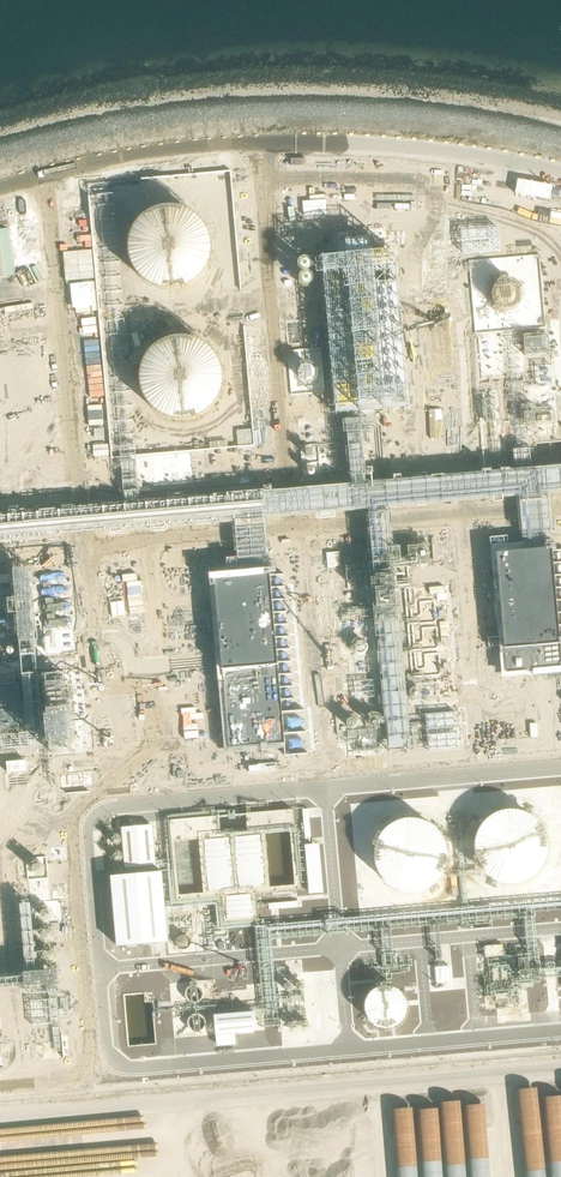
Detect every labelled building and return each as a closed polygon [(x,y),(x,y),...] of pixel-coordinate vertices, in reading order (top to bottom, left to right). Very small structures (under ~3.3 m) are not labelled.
[(156,284),(165,286),(173,287),(181,285),(188,283),(195,279),(201,273),(205,267),(209,260),(211,253),(212,245),(211,237),(209,230),(206,223),(202,217),(197,212),(190,208),(184,205),(175,203),(166,202),(157,204),(149,208),(142,213),(136,219),(131,227),(129,235),(127,244),(128,253),(131,261),(135,269),(141,276),(148,281),(156,284)] [(401,272),(326,279),(340,434),(354,433),(414,428),(401,272)] [(168,417),(177,419),(184,419),(192,418),(200,415),(206,411),(212,406),(217,400),(221,393),(223,385),(224,378),(223,370),(221,363),(218,356),(214,350),(208,345),(202,341),(195,337),(187,335),(178,335),(169,337),(161,340),(154,345),(148,352),(143,359),(140,368),(139,377),(140,385),(142,394),(147,402),(153,408),(160,414),(168,417)] [(552,538),(517,541),(517,549),(553,546),(552,538)] [(517,549),(528,674),(560,671),(560,636),(553,546),(517,549)] [(517,549),(493,551),(504,676),(528,674),(517,549)] [(269,574),(214,578),(229,748),(284,743),(269,574)] [(286,577),(272,578),(284,715),(297,714),(286,577)] [(297,714),(284,715),(288,758),(309,757),(305,713),(297,714)] [(481,818),(475,829),(472,841),(474,853),(479,863),(488,872),(499,877),(511,879),(522,877),(533,871),(542,861),(546,850),(547,837),(543,825),(536,815),(526,808),(513,805),(501,806),(490,810),(488,812),(481,818)] [(231,813),(169,818),(176,899),(298,889),(291,807),(231,813)] [(374,838),(372,850),(374,863),(380,874),(390,882),(402,886),(414,887),(426,883),(436,875),(442,865),(445,854),(445,842),(440,831),(433,822),(423,816),(411,814),(400,815),(389,819),(380,827),(374,838)] [(159,869),(109,874),(115,944),(166,940),(159,869)] [(375,984),(369,988),(365,994),(363,1001),(364,1008),(367,1015),(371,1020),(378,1023),(385,1024),(391,1022),(397,1019),(402,1014),(404,1008),(405,1001),(403,995),(400,989),(395,985),(388,982),(381,982),(375,984)]
